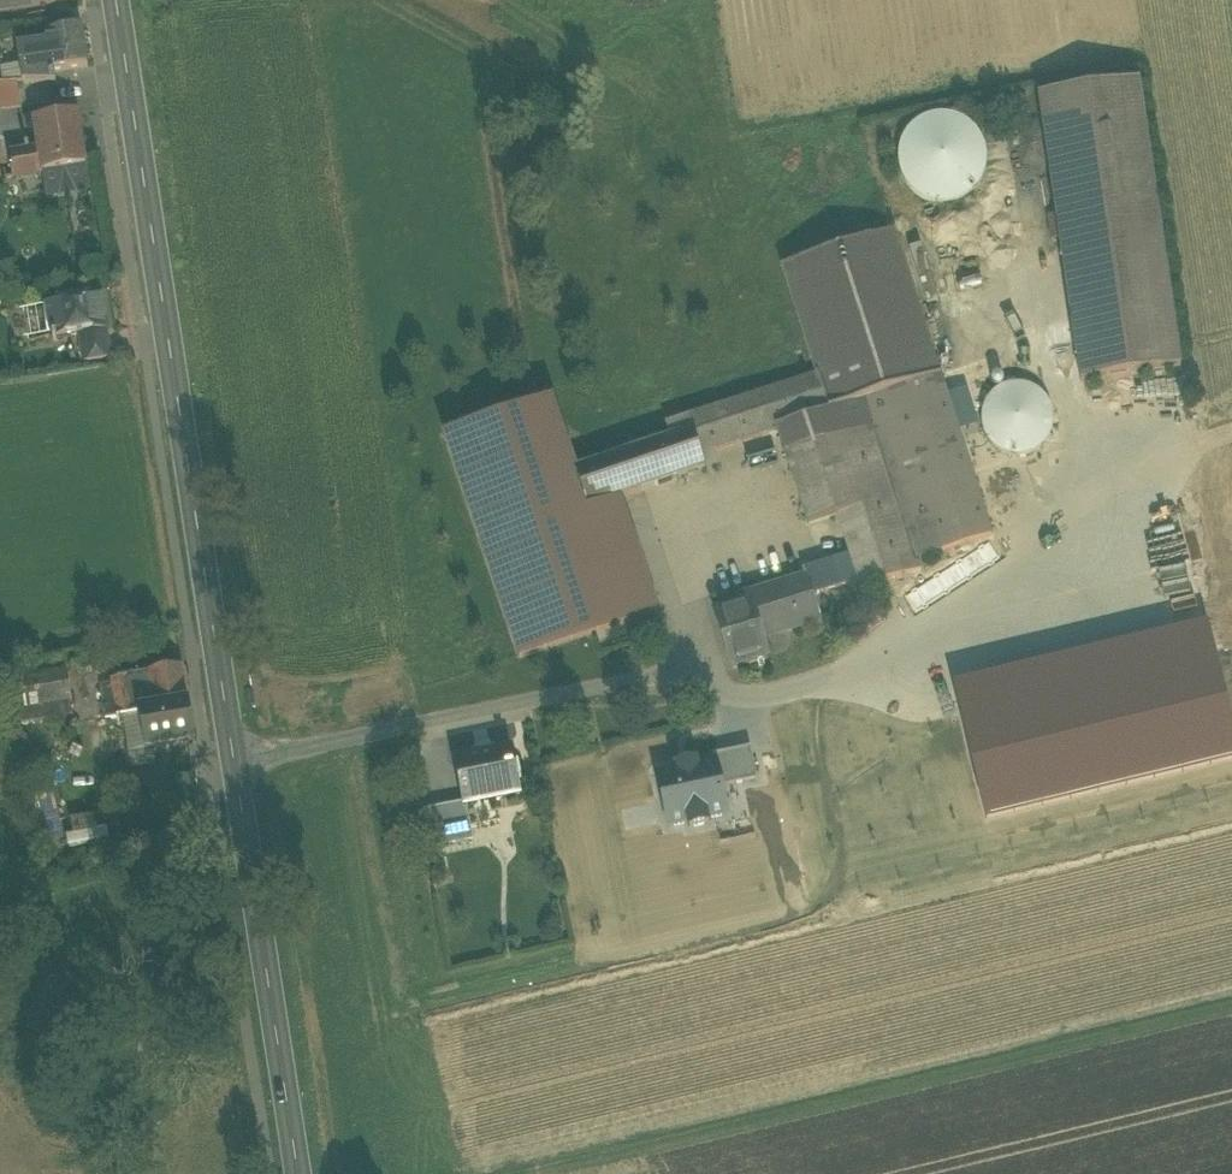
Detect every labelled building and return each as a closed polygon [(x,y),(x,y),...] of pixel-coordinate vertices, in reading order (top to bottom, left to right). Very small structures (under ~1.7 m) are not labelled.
[(35,8),(34,0),(0,0),(0,14),(35,8)] [(35,8),(74,2),(74,0),(34,0),(35,8)] [(47,33),(49,45),(55,72),(89,67),(83,28),(47,33)] [(57,84),(55,72),(49,45),(19,49),(21,65),(23,84),(57,84)] [(23,84),(21,65),(1,67),(3,85),(19,84),(23,84)] [(1062,248),(1082,383),(1182,368),(1140,83),(1040,97),(1062,248)] [(0,86),(0,110),(21,108),(19,84),(3,85),(0,86)] [(945,205),(967,199),(983,182),(989,159),(983,137),(966,120),(943,115),(921,121),(904,138),(899,161),(905,183),(922,199),(945,205)] [(34,124),(38,150),(42,174),(88,167),(80,116),(34,124)] [(16,179),(42,174),(38,150),(11,154),(16,179)] [(88,167),(42,174),(46,201),(92,194),(88,167)] [(819,375),(831,411),(867,399),(866,398),(890,391),(939,375),(922,320),(918,308),(900,252),(894,234),(785,269),(805,332),(819,375)] [(921,245),(900,252),(918,308),(939,301),(921,245)] [(46,306),(51,339),(53,339),(81,335),(107,331),(101,297),(47,305),(46,306)] [(81,335),(85,363),(111,359),(107,331),(81,335)] [(666,425),(671,439),(693,432),(701,455),(778,430),(832,413),(831,411),(819,375),(666,425)] [(939,375),(890,391),(942,552),(992,536),(959,433),(948,396),(941,375),(939,375)] [(1035,452),(1053,434),(1055,408),(1040,388),(1015,382),(992,393),(981,416),(988,441),(1010,455),(1035,452)] [(980,427),(967,389),(948,396),(959,433),(980,427)] [(867,399),(875,427),(877,426),(920,559),(942,552),(890,391),(866,398),(867,399)] [(832,413),(778,430),(786,455),(875,427),(867,399),(831,411),(832,413)] [(625,621),(588,509),(575,472),(552,402),(447,437),(520,656),(625,621)] [(923,569),(920,559),(877,426),(875,427),(786,455),(809,526),(839,516),(852,556),(860,581),(862,588),(923,569)] [(671,439),(575,472),(588,509),(620,498),(642,491),(705,469),(701,455),(693,432),(671,439)] [(657,610),(620,498),(588,509),(625,621),(657,610)] [(807,576),(814,596),(860,581),(852,556),(804,571),(806,577),(807,576)] [(716,613),(732,664),(766,653),(762,639),(800,627),(802,629),(822,622),(814,596),(807,576),(806,577),(738,598),(740,605),(716,613)] [(1207,623),(954,685),(961,714),(1213,652),(1207,623)] [(768,640),(772,652),(791,646),(787,634),(768,640)] [(961,714),(987,819),(1231,759),(1231,729),(1213,652),(961,714)] [(766,653),(732,664),(733,669),(768,658),(766,653)] [(125,724),(140,722),(139,715),(189,706),(183,668),(111,680),(118,726),(125,724)] [(21,680),(26,709),(73,701),(67,672),(21,680)] [(26,709),(21,680),(0,684),(0,703),(2,713),(19,710),(26,709)] [(26,709),(19,710),(22,726),(75,716),(73,701),(26,709)] [(193,732),(189,706),(139,715),(140,722),(145,751),(154,750),(195,743),(193,732)] [(140,722),(125,724),(130,754),(145,751),(140,722)] [(751,748),(714,757),(715,764),(717,763),(722,788),(758,780),(751,748)] [(145,751),(130,754),(132,768),(156,764),(154,750),(145,751)] [(464,804),(465,806),(466,806),(520,795),(511,751),(455,762),(464,804)] [(677,772),(657,777),(668,829),(689,824),(690,829),(709,825),(708,821),(729,816),(722,788),(717,763),(715,764),(697,768),(677,772)] [(696,763),(676,767),(677,772),(697,768),(696,763)] [(426,812),(433,848),(473,839),(466,806),(465,806),(464,804),(426,812)] [(70,821),(74,836),(98,831),(94,816),(70,821)] [(74,836),(69,837),(71,850),(110,841),(108,829),(98,831),(74,836)]
